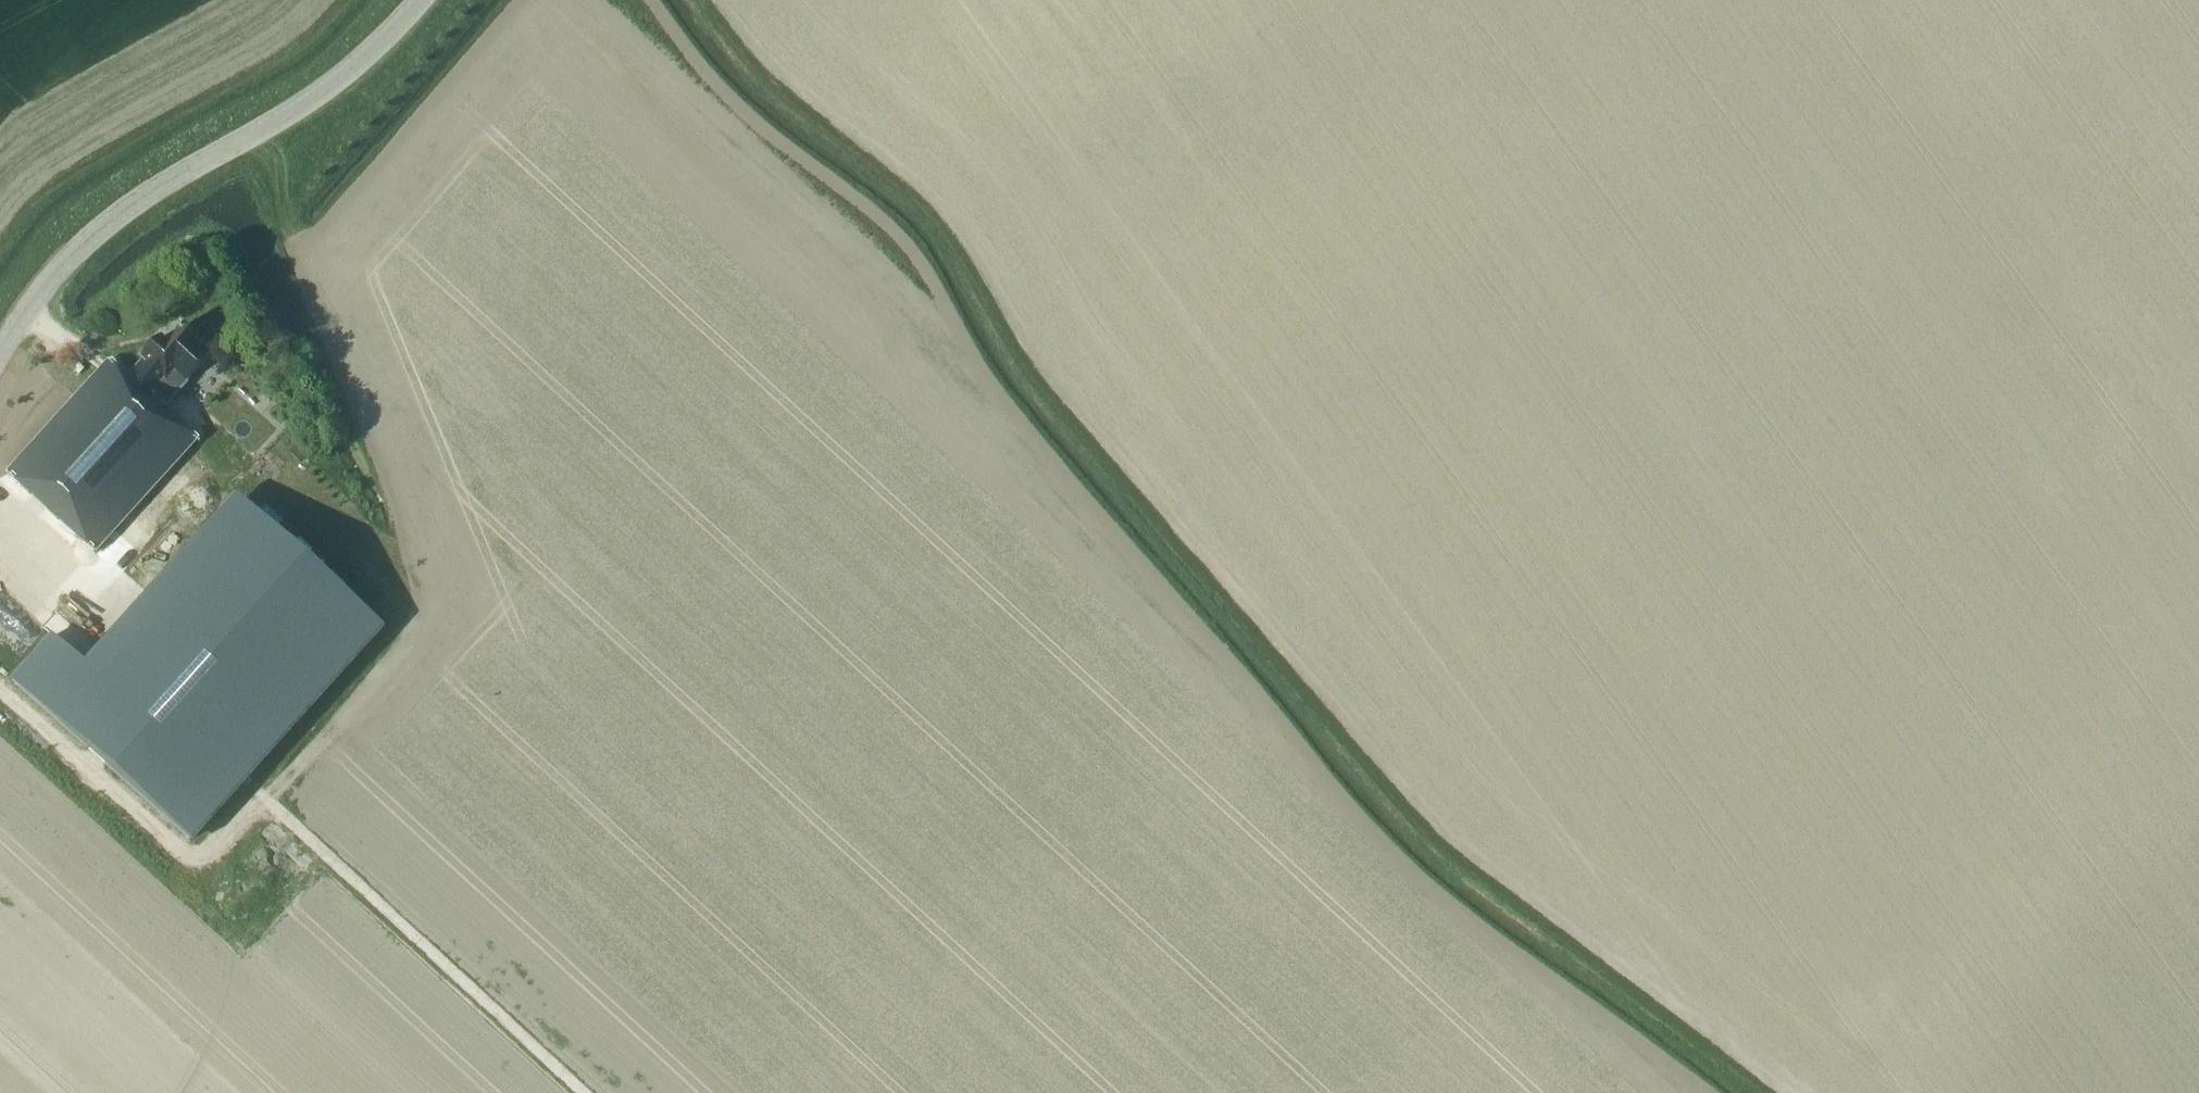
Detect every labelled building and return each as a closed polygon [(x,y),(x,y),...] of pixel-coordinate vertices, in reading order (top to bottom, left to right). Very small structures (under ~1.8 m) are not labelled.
[(144,361),(127,378),(161,410),(176,394),(186,383),(211,357),(198,346),(200,343),(183,328),(167,345),(161,338),(142,359),(144,361)] [(156,619),(157,620),(139,640),(138,638),(136,640),(138,641),(120,661),(119,660),(113,667),(114,668),(105,677),(104,676),(101,680),(53,636),(12,681),(87,749),(89,747),(106,763),(105,765),(190,841),(382,627),(252,511),(156,619)]
